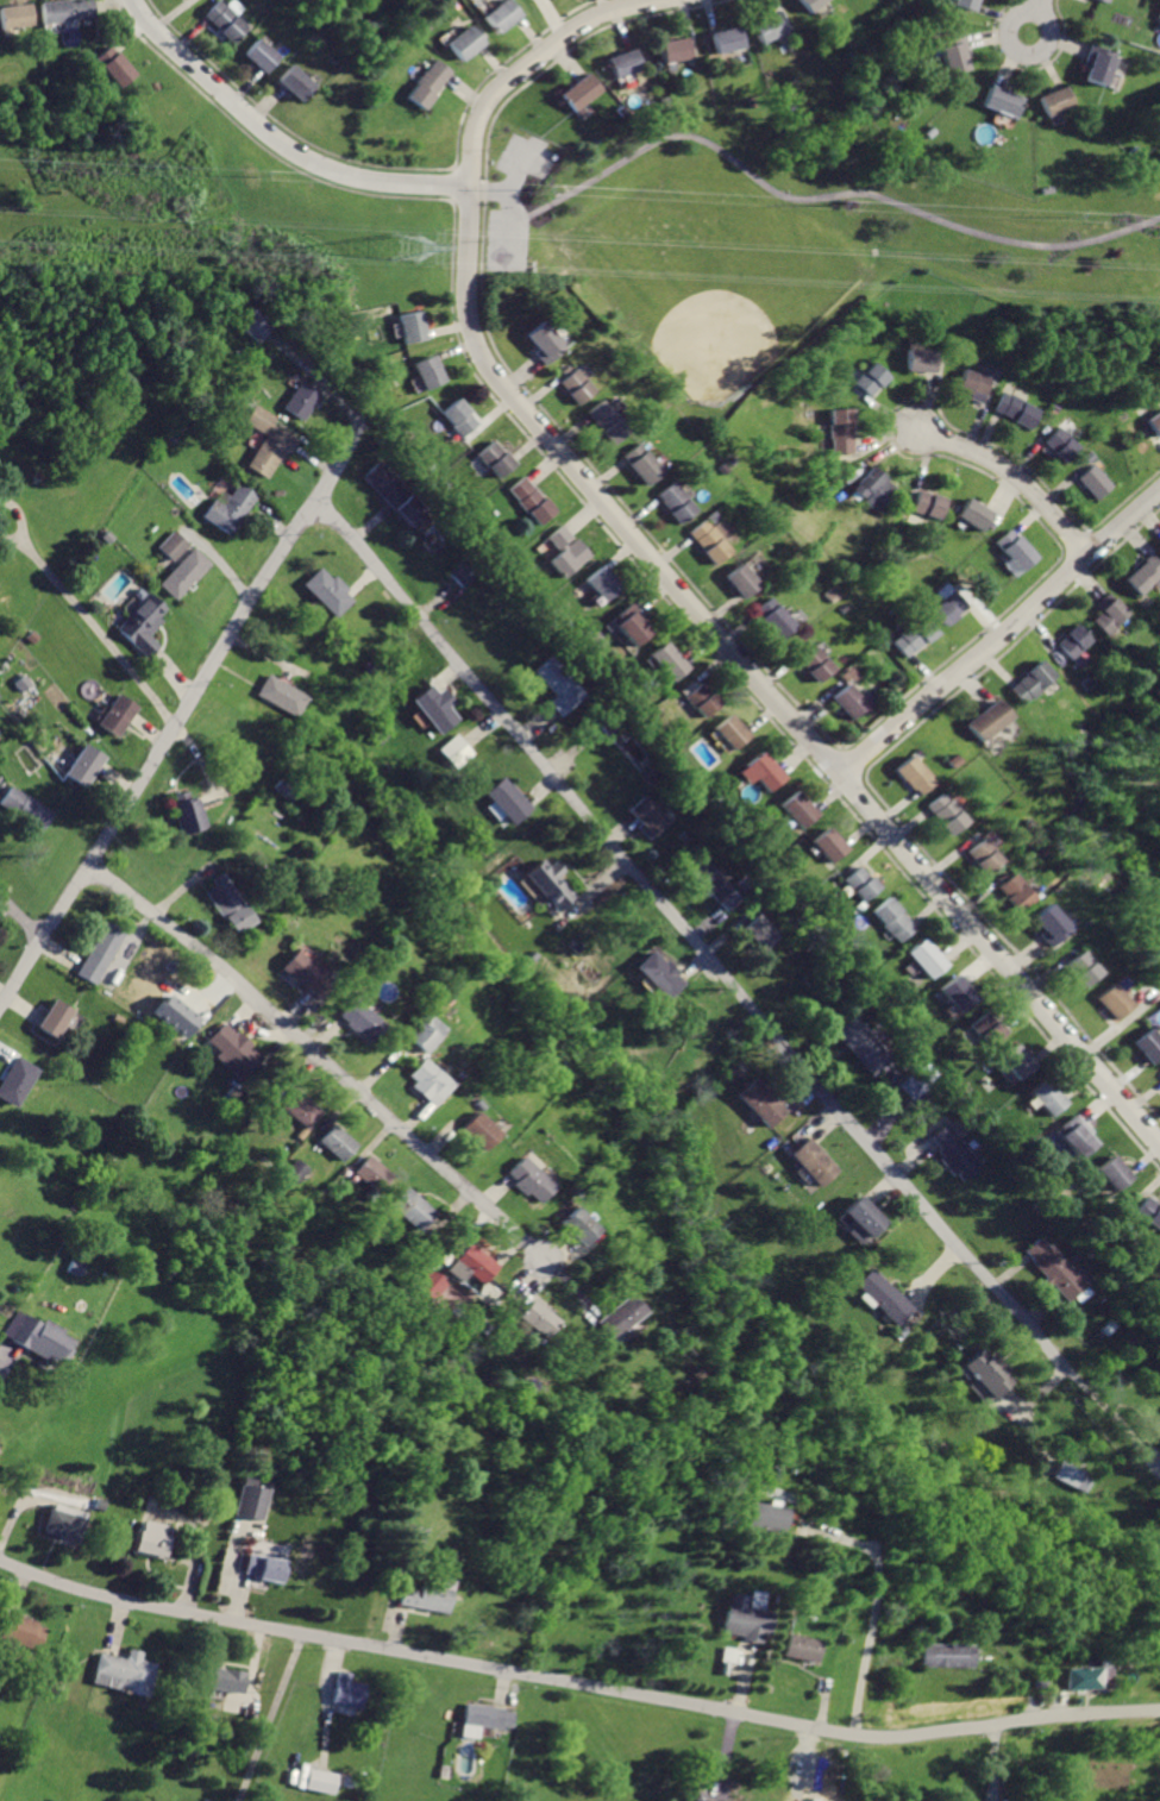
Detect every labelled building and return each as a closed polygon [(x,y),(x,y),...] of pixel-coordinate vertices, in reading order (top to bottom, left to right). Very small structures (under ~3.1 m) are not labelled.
[(45,24),(95,18),(93,0),(53,0),(43,1),(45,24)] [(207,14),(222,27),(221,30),(238,43),(252,26),(223,0),(220,0),(207,14)] [(485,17),(500,33),(522,15),(510,0),(505,0),(485,17)] [(813,12),(828,0),(803,0),(813,12)] [(955,5),(974,11),(978,0),(957,0),(955,5)] [(2,29),(33,24),(30,1),(0,6),(0,13),(2,29)] [(779,11),(754,24),(764,43),(789,30),(779,11)] [(471,25),(450,42),(463,59),(484,42),(471,25)] [(741,26),(713,32),(717,54),(746,48),(741,26)] [(965,33),(940,40),(948,73),(970,67),(967,58),(971,57),(965,33)] [(686,36),(659,42),(664,63),(691,57),(686,36)] [(264,38),(250,55),(271,74),(286,57),(264,38)] [(1092,43),(1087,59),(1091,61),(1086,77),(1106,83),(1117,51),(1092,43)] [(113,45),(98,58),(121,87),(137,74),(113,45)] [(633,49),(606,57),(613,77),(639,68),(633,49)] [(438,61),(429,74),(426,71),(408,98),(427,111),(454,71),(438,61)] [(295,64),(281,81),(305,101),(319,84),(295,64)] [(587,73),(557,93),(570,109),(598,89),(587,73)] [(991,83),(983,105),(1016,117),(1024,96),(991,83)] [(1067,83),(1041,95),(1049,114),(1076,103),(1067,83)] [(256,308),(243,325),(262,340),(275,324),(256,308)] [(400,314),(406,343),(428,337),(421,308),(400,314)] [(540,322),(527,334),(537,345),(531,349),(544,364),(563,347),(540,322)] [(909,347),(908,369),(936,371),(938,350),(909,347)] [(434,353),(413,362),(425,390),(445,381),(434,353)] [(873,360),(864,372),(861,370),(852,381),(869,395),(878,383),(880,384),(890,374),(873,360)] [(575,368),(558,382),(576,403),(592,388),(575,368)] [(967,369),(959,389),(972,393),(971,396),(985,402),(995,375),(982,370),(980,374),(967,369)] [(303,381),(286,406),(306,420),(324,394),(303,381)] [(1007,388),(996,408),(1017,419),(1015,421),(1033,429),(1043,407),(1007,388)] [(459,397),(444,412),(453,423),(452,426),(464,439),(482,422),(459,397)] [(602,399),(587,413),(600,428),(598,429),(612,445),(629,429),(602,399)] [(252,401),(240,422),(263,435),(275,414),(252,401)] [(829,407),(829,421),(827,422),(828,437),(832,437),(832,453),(853,452),(851,406),(829,407)] [(1147,419),(1159,437),(1159,436),(1159,410),(1147,419)] [(272,421),(245,466),(267,479),(286,447),(293,452),(301,438),(272,421)] [(1064,426),(1047,443),(1067,462),(1083,445),(1064,426)] [(495,438),(476,453),(487,467),(490,465),(499,476),(515,463),(495,438)] [(638,441),(621,457),(648,485),(664,470),(638,441)] [(382,457),(363,473),(390,503),(409,487),(382,457)] [(870,462),(848,489),(859,497),(866,490),(869,492),(861,501),(876,513),(895,489),(883,479),(885,475),(870,462)] [(1098,463),(1081,477),(1098,498),(1116,484),(1098,463)] [(525,477),(510,488),(520,500),(518,502),(527,514),(529,512),(540,525),(557,510),(545,496),(543,498),(525,477)] [(673,481),(658,496),(672,512),(670,513),(681,523),(696,509),(688,500),(690,497),(673,481)] [(239,482),(225,503),(215,497),(202,516),(232,536),(259,495),(239,482)] [(916,488),(909,510),(923,515),(924,512),(938,516),(943,498),(916,488)] [(410,492),(394,508),(412,527),(427,512),(410,492)] [(970,496),(958,516),(980,529),(992,510),(970,496)] [(704,519),(688,533),(714,563),(731,547),(721,536),(732,527),(722,516),(711,526),(704,519)] [(565,525),(551,536),(563,552),(554,560),(568,577),(596,553),(582,535),(570,545),(569,544),(576,536),(565,525)] [(175,527),(157,547),(173,561),(190,542),(175,527)] [(1010,528),(995,541),(1018,570),(1036,556),(1018,533),(1016,535),(1010,528)] [(196,545),(161,583),(177,598),(213,561),(196,545)] [(1125,578),(1140,595),(1159,577),(1159,575),(1159,573),(1159,572),(1159,555),(1156,551),(1125,578)] [(463,557),(447,569),(463,586),(478,575),(463,557)] [(740,559),(725,575),(745,597),(761,583),(740,559)] [(607,564),(588,581),(604,602),(625,585),(607,564)] [(325,567),(308,582),(337,614),(355,597),(347,590),(351,586),(339,572),(333,577),(325,567)] [(949,590),(928,610),(942,626),(953,615),(952,613),(961,603),(949,590)] [(152,592),(118,626),(149,658),(163,645),(151,632),(165,619),(161,614),(168,608),(152,592)] [(772,596),(754,611),(780,641),(797,627),(772,596)] [(1115,596),(1089,619),(1105,638),(1118,626),(1116,623),(1128,613),(1115,596)] [(633,601),(612,619),(635,647),(653,632),(641,617),(645,615),(633,601)] [(922,617),(913,625),(910,622),(898,633),(899,635),(893,641),(904,654),(922,639),(924,641),(935,632),(922,617)] [(1074,622),(1062,632),(1065,634),(1054,644),(1068,659),(1079,650),(1077,647),(1087,638),(1074,622)] [(669,640),(651,655),(673,680),(691,665),(669,640)] [(815,645),(798,659),(816,680),(832,669),(822,658),(824,657),(815,645)] [(556,653),(538,669),(558,694),(550,701),(563,717),(584,698),(582,695),(587,690),(556,653)] [(1033,659),(1018,671),(1020,672),(1002,686),(1015,702),(1034,686),(1033,684),(1045,674),(1033,659)] [(849,665),(839,674),(844,679),(848,677),(851,680),(858,673),(849,665)] [(269,670),(257,694),(297,715),(309,692),(269,670)] [(703,682),(698,685),(694,679),(682,690),(704,716),(722,701),(715,691),(713,692),(703,682)] [(433,683),(414,697),(440,734),(462,718),(453,707),(459,702),(449,686),(440,692),(433,683)] [(847,685),(832,698),(848,718),(864,704),(847,685)] [(96,724),(116,737),(136,705),(116,692),(96,724)] [(989,698),(959,723),(974,740),(1003,715),(989,698)] [(732,713),(715,727),(734,748),(750,734),(732,713)] [(476,753),(460,733),(441,748),(458,769),(476,753)] [(84,787),(104,756),(83,742),(63,773),(84,787)] [(763,751),(746,765),(769,790),(785,776),(763,751)] [(908,755),(893,768),(903,779),(905,778),(917,792),(930,782),(908,755)] [(506,777),(488,792),(514,824),(535,807),(514,780),(512,783),(506,777)] [(54,812),(12,784),(0,801),(0,803),(42,831),(54,812)] [(187,789),(169,795),(182,835),(203,828),(193,796),(189,797),(187,789)] [(798,790),(782,805),(803,828),(820,814),(798,790)] [(938,791),(924,805),(941,822),(938,824),(948,835),(965,818),(938,791)] [(650,793),(632,810),(657,836),(675,820),(650,793)] [(832,828),(815,842),(833,862),(848,847),(832,828)] [(980,837),(966,852),(974,860),(973,862),(983,872),(996,859),(986,849),(989,847),(980,837)] [(707,853),(689,870),(717,902),(736,885),(707,853)] [(546,858),(527,874),(559,911),(579,893),(563,876),(570,870),(558,858),(552,864),(546,858)] [(861,865),(845,880),(854,891),(857,889),(865,898),(879,885),(861,865)] [(224,870),(211,878),(214,884),(205,890),(233,934),(256,918),(224,870)] [(1011,871),(996,885),(1004,895),(1002,897),(1015,911),(1029,897),(1018,886),(1022,883),(1011,871)] [(735,889),(721,902),(729,911),(744,899),(735,889)] [(891,896),(876,910),(886,922),(884,924),(893,934),(896,933),(901,939),(914,927),(901,912),(904,909),(891,896)] [(1045,902),(1027,917),(1039,930),(1035,934),(1046,946),(1067,928),(1045,902)] [(761,911),(744,927),(764,950),(782,935),(761,911)] [(107,918),(76,971),(96,984),(128,930),(107,918)] [(924,937),(909,952),(932,978),(947,962),(924,937)] [(297,948),(280,969),(306,991),(309,986),(322,997),(336,980),(297,948)] [(654,948),(635,966),(670,1002),(689,984),(679,975),(683,972),(669,958),(666,960),(654,948)] [(1078,949),(1061,966),(1080,985),(1095,971),(1087,964),(1090,961),(1078,949)] [(958,973),(940,989),(959,1012),(978,998),(958,973)] [(1108,981),(1091,997),(1111,1018),(1127,1004),(1108,981)] [(152,1013),(183,1037),(199,1017),(167,993),(152,1013)] [(352,994),(336,1014),(344,1021),(341,1023),(355,1035),(357,1031),(368,1041),(384,1023),(352,994)] [(55,996),(36,1025),(57,1038),(76,1009),(55,996)] [(987,1006),(968,1023),(980,1037),(985,1033),(992,1041),(1007,1028),(987,1006)] [(425,1009),(405,1034),(426,1052),(446,1027),(425,1009)] [(858,1012),(835,1030),(871,1077),(893,1059),(858,1012)] [(224,1023),(208,1040),(219,1049),(213,1055),(240,1081),(262,1058),(249,1046),(253,1041),(240,1030),(236,1035),(224,1023)] [(1127,1042),(1146,1063),(1159,1050),(1159,1048),(1142,1028),(1127,1042)] [(1017,1042),(1001,1056),(1018,1078),(1035,1065),(1017,1042)] [(0,1081),(0,1097),(18,1107),(42,1067),(17,1053),(0,1081)] [(421,1059),(408,1075),(415,1081),(410,1086),(434,1105),(452,1083),(421,1059)] [(914,1073),(898,1084),(910,1098),(924,1086),(914,1073)] [(759,1077),(739,1094),(769,1129),(789,1111),(783,1104),(788,1099),(776,1086),(771,1090),(759,1077)] [(1048,1078),(1032,1092),(1051,1115),(1067,1100),(1048,1078)] [(300,1087),(283,1104),(308,1128),(325,1111),(300,1087)] [(477,1107),(459,1127),(483,1149),(501,1130),(477,1107)] [(1076,1115),(1056,1131),(1081,1159),(1097,1144),(1089,1135),(1092,1132),(1076,1115)] [(336,1122),(319,1140),(343,1161),(359,1143),(336,1122)] [(948,1123),(933,1136),(942,1148),(939,1150),(942,1156),(940,1159),(953,1174),(955,1172),(963,1179),(982,1162),(948,1123)] [(811,1135),(791,1153),(821,1186),(841,1169),(811,1135)] [(371,1153),(353,1172),(377,1192),(395,1173),(371,1153)] [(1115,1154),(1097,1169),(1117,1192),(1134,1178),(1115,1154)] [(299,1156),(284,1172),(295,1181),(309,1166),(299,1156)] [(523,1156),(508,1173),(515,1180),(510,1185),(526,1198),(528,1194),(539,1204),(556,1185),(523,1156)] [(407,1184),(389,1203),(420,1231),(438,1212),(407,1184)] [(864,1192),(845,1211),(857,1223),(849,1230),(863,1244),(890,1219),(864,1192)] [(1134,1212),(1159,1230),(1159,1228),(1159,1207),(1146,1197),(1134,1212)] [(576,1205),(557,1224),(581,1248),(600,1228),(576,1205)] [(1042,1238),(1029,1250),(1035,1259),(1033,1261),(1046,1275),(1043,1278),(1049,1285),(1051,1284),(1067,1303),(1095,1279),(1083,1266),(1078,1270),(1054,1243),(1049,1247),(1042,1238)] [(474,1240),(447,1269),(464,1284),(474,1273),(485,1284),(502,1266),(474,1240)] [(874,1266),(855,1285),(897,1328),(917,1309),(874,1266)] [(438,1269),(422,1285),(437,1299),(452,1284),(438,1269)] [(631,1291),(596,1322),(613,1342),(648,1311),(631,1291)] [(537,1297),(519,1317),(546,1339),(563,1319),(537,1297)] [(26,1313),(11,1337),(18,1342),(54,1366),(71,1339),(62,1334),(65,1328),(44,1314),(39,1322),(26,1313)] [(985,1345),(964,1364),(976,1378),(968,1383),(987,1406),(1017,1381),(1009,1372),(1014,1367),(998,1349),(992,1354),(985,1345)] [(1150,1419),(1159,1430),(1159,1411),(1150,1419)] [(1062,1456),(1053,1475),(1085,1491),(1095,1471),(1062,1456)] [(243,1468),(234,1514),(262,1519),(267,1489),(252,1487),(256,1470),(243,1468)] [(747,1499),(742,1529),(778,1535),(780,1523),(784,1506),(747,1499)] [(49,1505),(40,1532),(70,1540),(79,1513),(49,1505)] [(137,1518),(130,1552),(163,1558),(170,1525),(137,1518)] [(249,1551),(245,1574),(255,1575),(253,1580),(286,1586),(290,1558),(249,1551)] [(402,1582),(397,1602),(445,1613),(453,1577),(421,1570),(418,1586),(402,1582)] [(765,1591),(751,1589),(748,1605),(762,1607),(765,1591)] [(725,1590),(719,1631),(740,1634),(739,1638),(760,1642),(761,1633),(767,1634),(772,1609),(744,1605),(746,1593),(725,1590)] [(0,1628),(0,1639),(35,1653),(45,1629),(33,1624),(35,1619),(17,1612),(14,1615),(6,1612),(0,1628)] [(789,1631),(783,1653),(815,1662),(820,1638),(789,1631)] [(920,1640),(918,1665),(971,1668),(971,1642),(920,1640)] [(721,1643),(717,1659),(734,1663),(736,1645),(721,1643)] [(102,1651),(95,1681),(149,1694),(157,1662),(142,1657),(143,1651),(128,1646),(126,1657),(102,1651)] [(213,1663),(209,1687),(246,1693),(250,1668),(213,1663)] [(1058,1665),(1059,1688),(1101,1686),(1099,1664),(1058,1665)] [(340,1667),(333,1700),(365,1707),(370,1683),(352,1680),(355,1669),(340,1667)] [(468,1700),(463,1731),(479,1733),(481,1725),(504,1728),(503,1724),(512,1725),(515,1706),(468,1700)] [(312,1763),(306,1787),(334,1793),(340,1769),(312,1763)]
